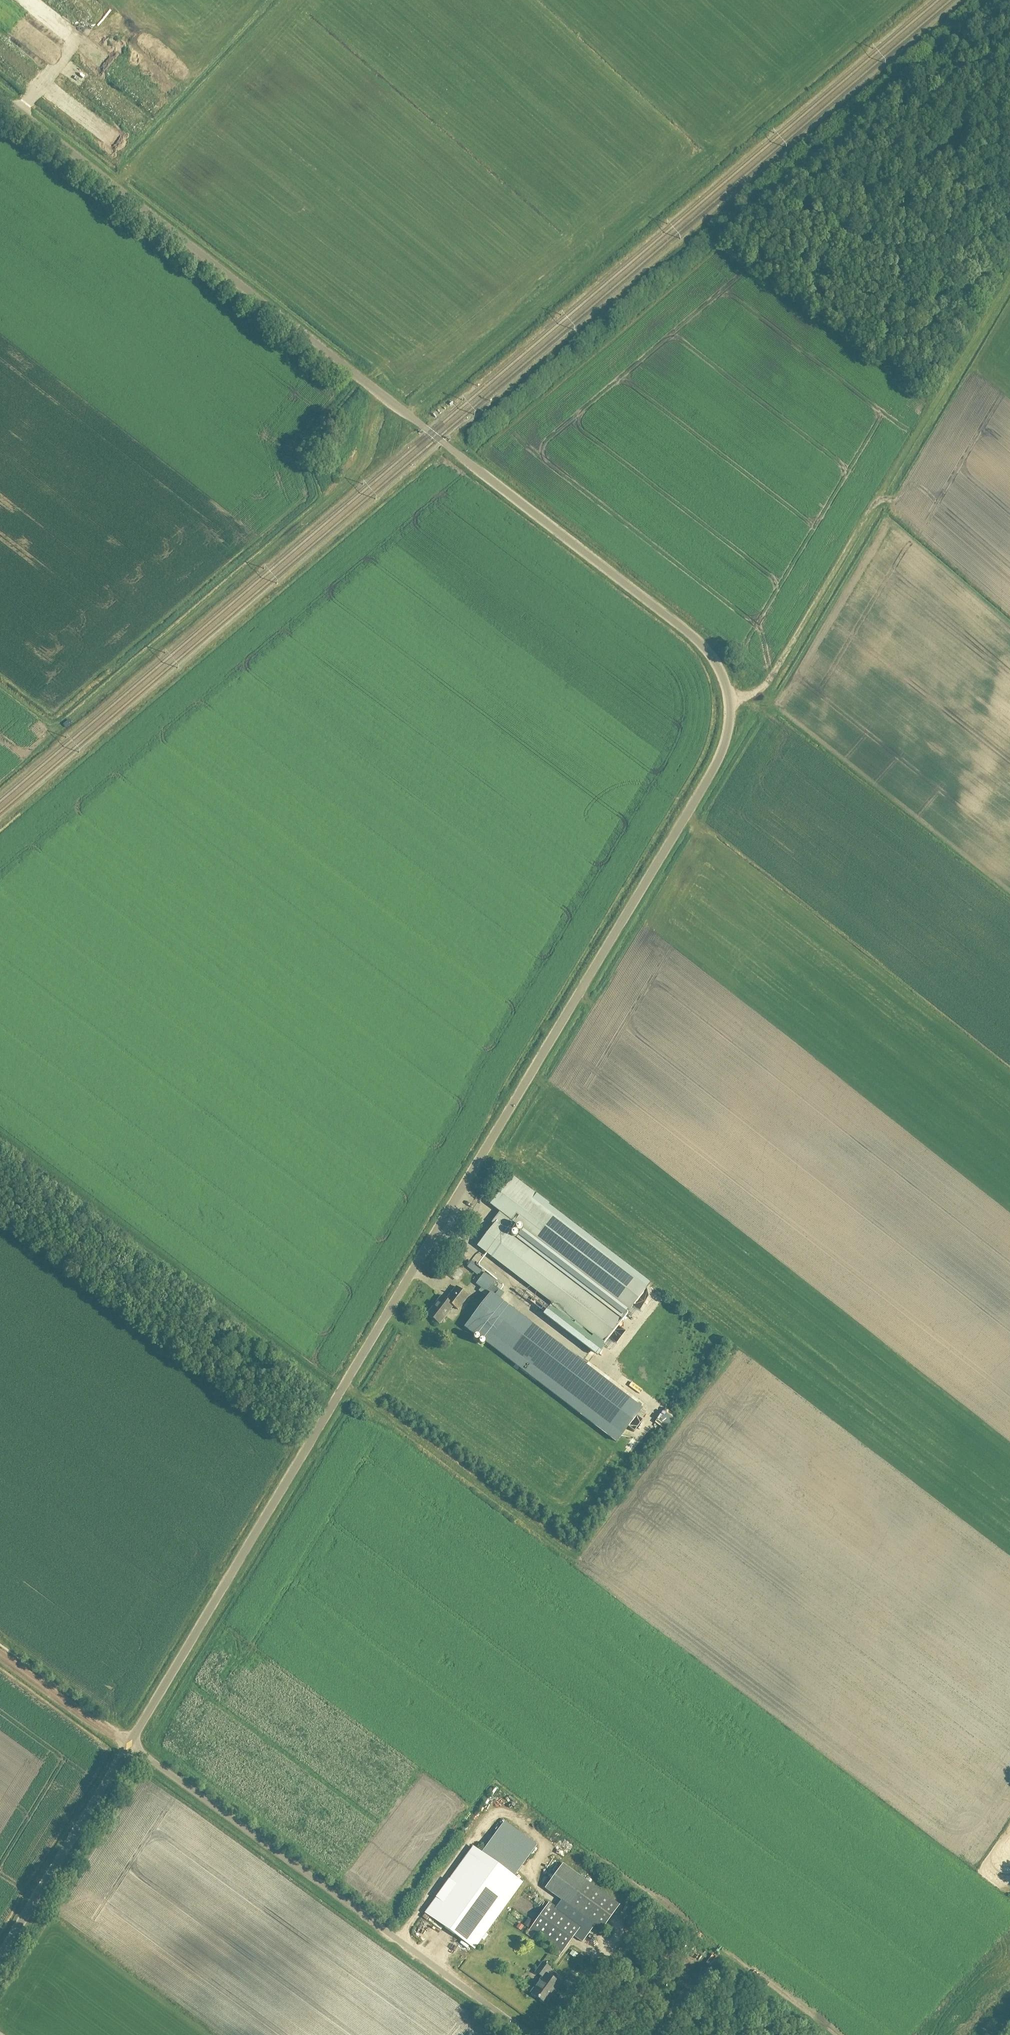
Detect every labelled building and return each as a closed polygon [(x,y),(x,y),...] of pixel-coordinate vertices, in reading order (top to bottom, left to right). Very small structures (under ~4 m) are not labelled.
[(112,4),(101,20),(106,23),(116,7),(112,4)] [(629,1309),(631,1310),(646,1289),(532,1201),(536,1196),(513,1177),(492,1203),(502,1211),(492,1223),(494,1224),(478,1245),(604,1342),(620,1321),(508,1234),(517,1223),(525,1228),(629,1309)] [(620,1321),(629,1309),(525,1228),(516,1240),(620,1321)] [(476,1283),(488,1292),(496,1281),(485,1272),(476,1283)] [(458,1309),(468,1295),(456,1286),(446,1300),(441,1296),(427,1315),(440,1324),(453,1306),(458,1309)] [(617,1442),(642,1409),(582,1363),(584,1360),(579,1356),(577,1359),(500,1299),(504,1293),(499,1290),(495,1295),(491,1293),(471,1319),(465,1327),(473,1334),(474,1332),(617,1442)] [(544,1315),(598,1357),(605,1348),(551,1306),(544,1315)] [(473,1848),(426,1913),(475,1948),(522,1883),(473,1848)] [(563,1863),(545,1888),(602,1929),(620,1904),(563,1863)] [(548,1903),(530,1929),(562,1953),(581,1926),(548,1903)] [(554,1992),(561,1984),(546,1973),(550,1967),(543,1962),(536,1972),(543,1977),(531,1993),(545,2003),(553,1991),(554,1992)]
